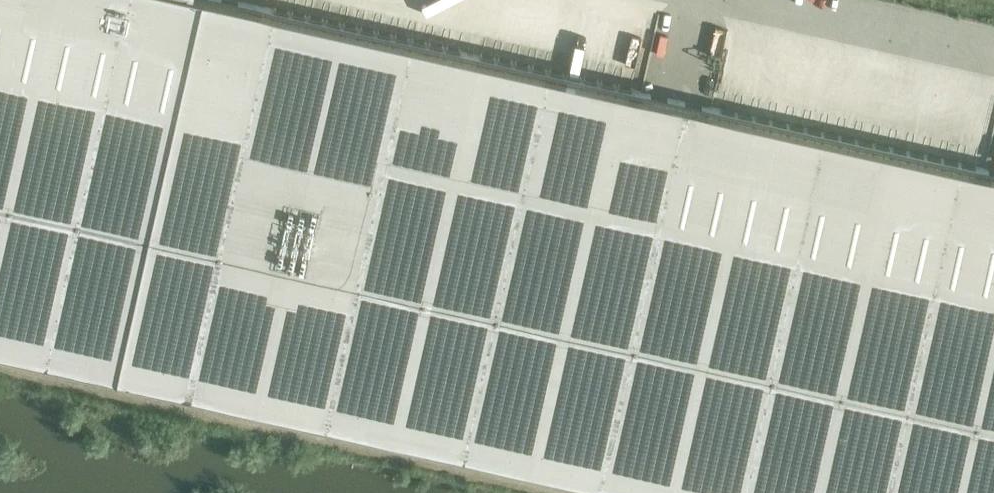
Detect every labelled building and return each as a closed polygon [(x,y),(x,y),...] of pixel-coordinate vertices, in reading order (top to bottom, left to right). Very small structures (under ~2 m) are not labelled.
[(701,104),(686,101),(667,97),(651,93),(473,53),(468,52),(234,0),(0,0),(0,348),(649,492),(993,492),(993,170),(701,104)]
